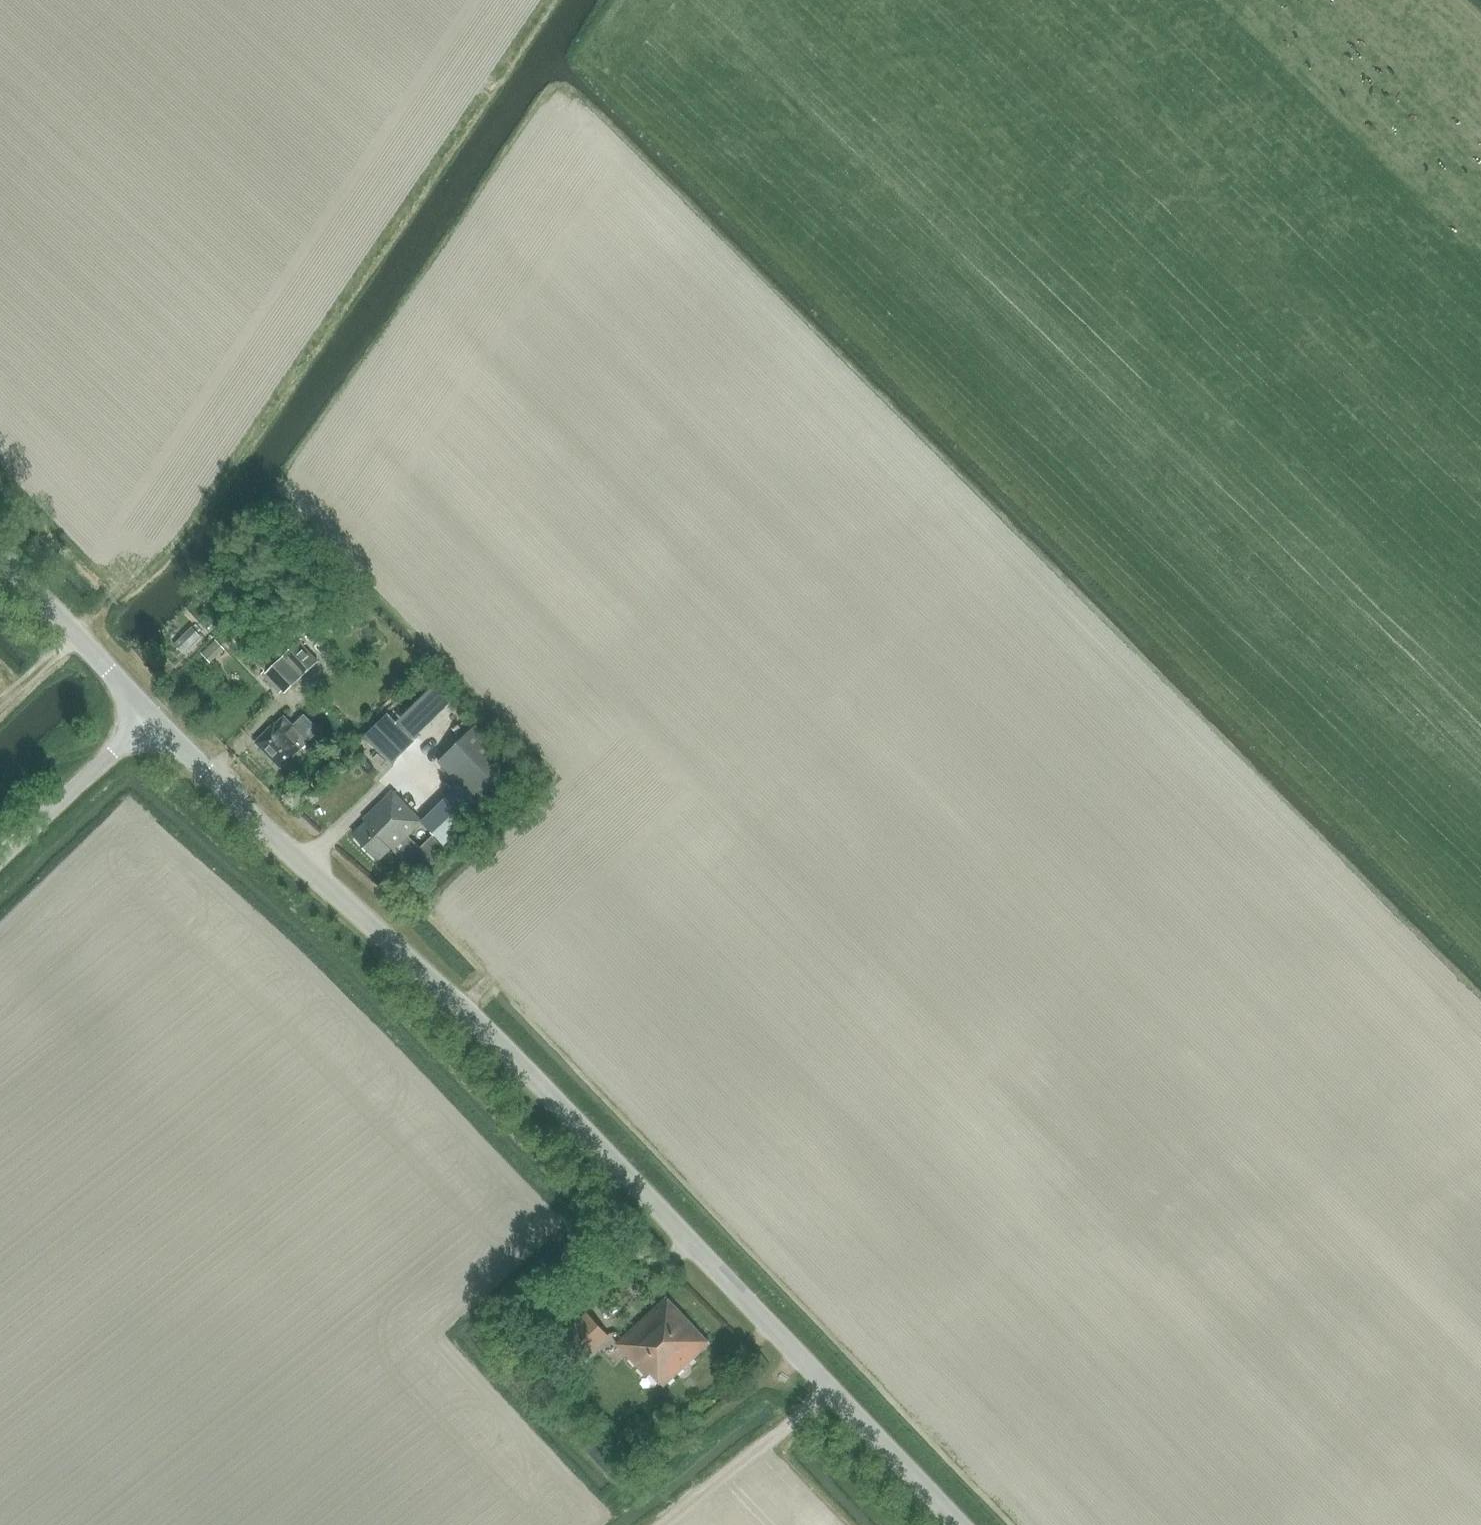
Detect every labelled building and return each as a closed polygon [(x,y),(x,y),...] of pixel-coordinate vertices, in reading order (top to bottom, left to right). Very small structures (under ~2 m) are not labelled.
[(352,619),(356,620),(359,619),(361,616),(360,612),(357,610),(353,611),(351,615),(352,619)] [(181,633),(192,643),(210,623),(199,614),(181,633)] [(244,625),(233,636),(240,643),(251,632),(244,625)] [(217,640),(203,654),(212,664),(227,650),(217,640)] [(287,692),(302,678),(319,662),(300,641),(267,672),(287,692)] [(392,762),(415,740),(390,714),(367,736),(392,762)] [(308,743),(319,733),(305,718),(294,729),(286,720),(275,730),(273,728),(256,745),(281,770),(300,751),(308,743)] [(445,843),(521,769),(478,724),(440,761),(462,784),(424,821),(445,843)] [(393,854),(423,824),(392,793),(363,821),(365,824),(354,835),(379,861),(390,851),(393,854)] [(663,1392),(712,1346),(670,1301),(621,1347),(663,1392)] [(612,1338),(591,1316),(555,1350),(576,1371),(612,1338)] [(639,1457),(627,1458),(628,1468),(640,1467),(639,1457)]
